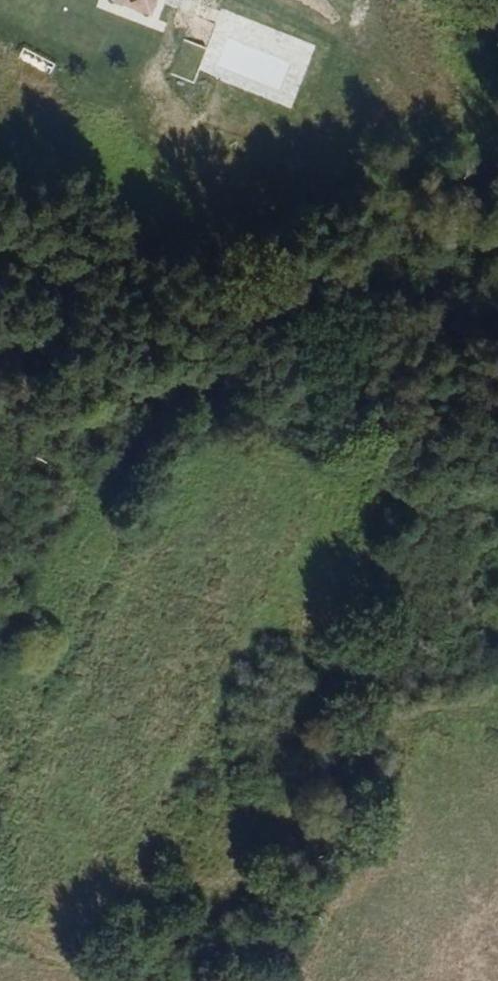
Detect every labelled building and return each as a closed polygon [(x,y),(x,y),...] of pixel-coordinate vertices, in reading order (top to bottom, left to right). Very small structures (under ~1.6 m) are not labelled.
[(113,8),(149,19),(156,0),(116,0),(113,8)]
